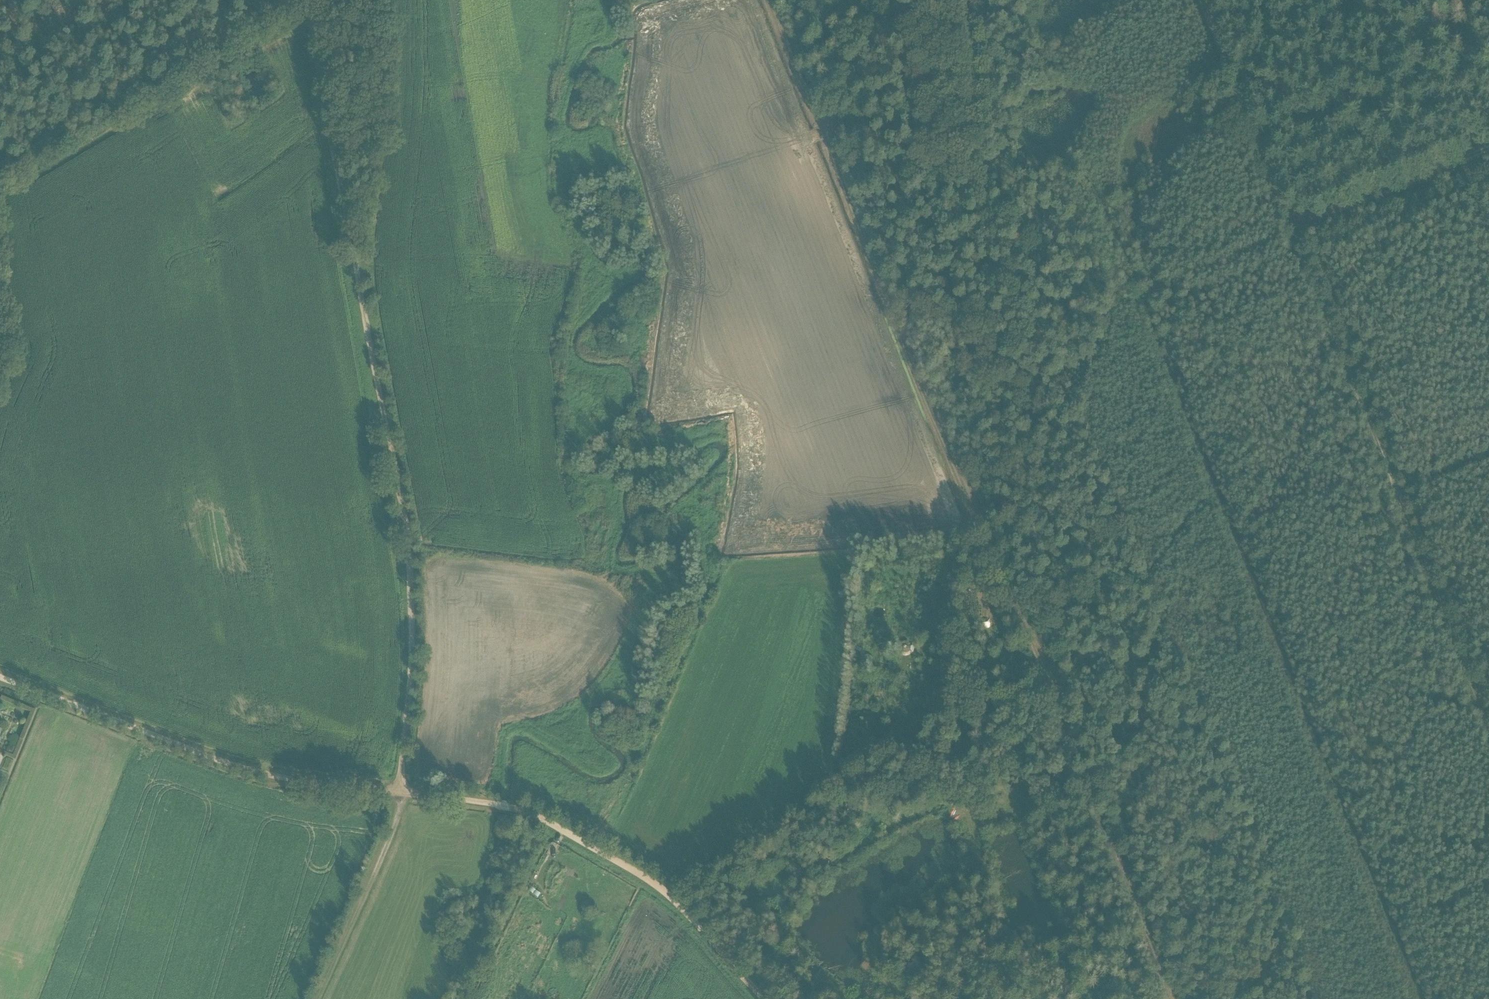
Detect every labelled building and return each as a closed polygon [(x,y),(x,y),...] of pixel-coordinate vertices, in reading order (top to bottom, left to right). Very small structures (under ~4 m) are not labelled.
[(978,635),(966,635),(966,652),(978,652),(978,635)]
